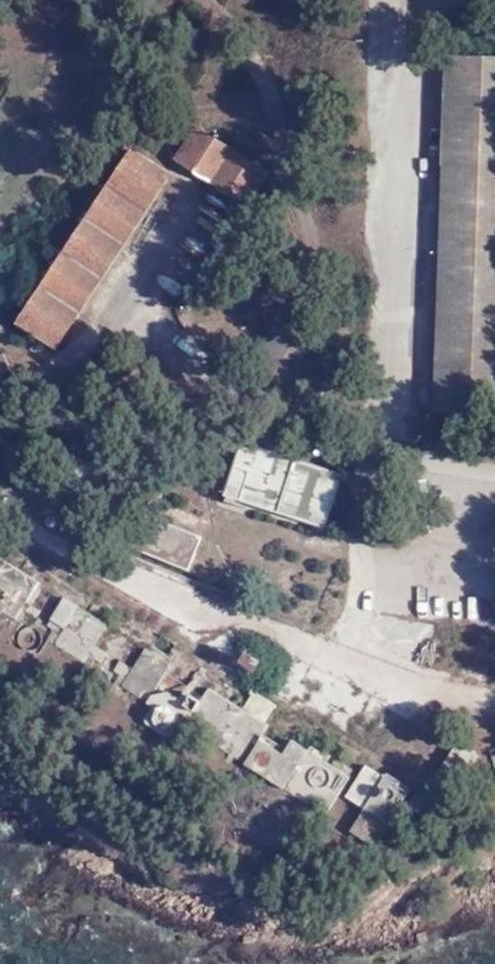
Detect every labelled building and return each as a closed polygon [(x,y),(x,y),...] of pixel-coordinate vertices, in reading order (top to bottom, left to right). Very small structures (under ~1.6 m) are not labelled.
[(444,56),(433,410),(494,412),(494,57),(444,56)] [(268,174),(198,128),(177,160),(247,205),(268,174)] [(171,173),(130,145),(15,321),(56,348),(171,173)] [(319,335),(323,327),(309,320),(304,328),(319,335)] [(16,383),(3,351),(0,353),(0,389),(16,383)] [(253,450),(240,444),(224,492),(323,524),(339,473),(255,445),(253,450)] [(200,536),(145,512),(131,546),(186,569),(200,536)] [(3,609),(16,617),(24,608),(36,613),(39,608),(28,601),(40,581),(0,556),(0,613),(3,609)] [(106,622),(65,594),(49,616),(50,618),(63,627),(55,638),(55,643),(88,664),(94,657),(100,661),(107,649),(96,641),(106,622)] [(115,679),(146,699),(151,691),(169,663),(144,645),(130,667),(120,660),(113,668),(114,671),(118,673),(115,679)] [(246,648),(239,659),(253,668),(259,658),(246,648)] [(166,689),(151,691),(146,699),(147,701),(151,705),(147,712),(144,720),(165,733),(169,733),(175,723),(183,723),(324,811),(347,776),(290,737),(281,751),(259,737),(268,723),(264,721),(275,702),(250,687),(246,691),(249,693),(240,706),(207,685),(197,700),(182,688),(177,697),(166,689)] [(387,770),(383,774),(364,763),(344,793),(362,807),(348,829),(373,843),(407,790),(397,784),(400,778),(387,770)]
